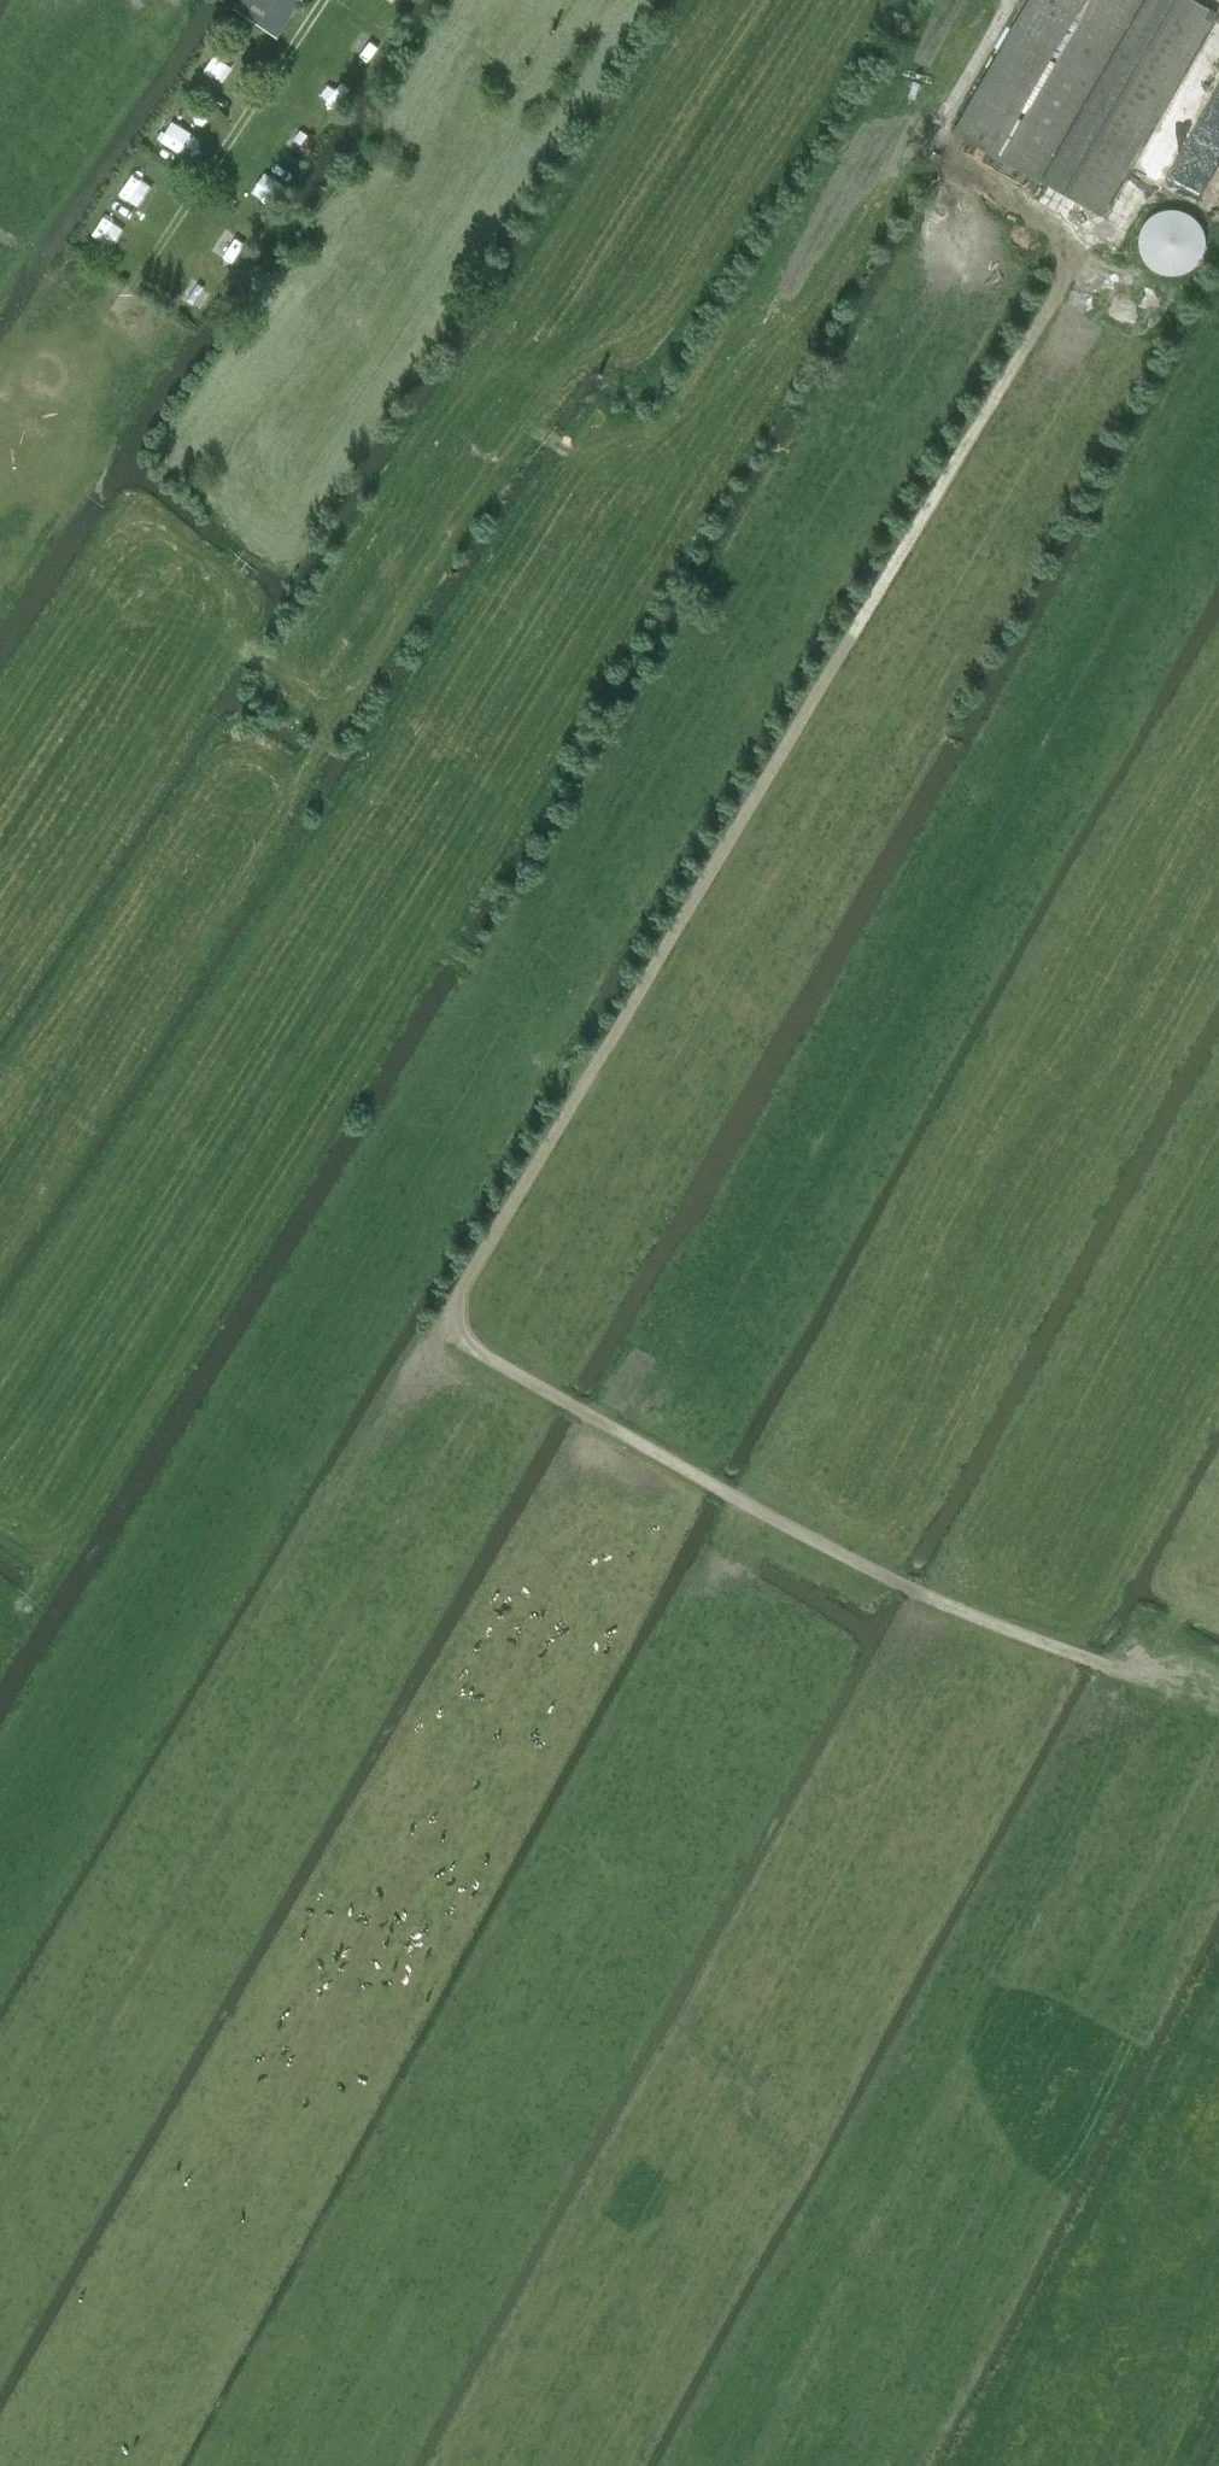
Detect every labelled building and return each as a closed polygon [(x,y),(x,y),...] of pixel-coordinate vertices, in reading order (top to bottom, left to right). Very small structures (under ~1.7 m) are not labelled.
[(301,0),(239,0),(236,5),(279,33),(301,0)] [(954,132),(1040,179),(1099,214),(1215,13),(1193,0),(1029,0),(954,132)] [(213,53),(201,74),(220,86),(233,65),(213,53)] [(1169,183),(1218,209),(1218,95),(1185,160),(1182,159),(1169,183)] [(158,144),(185,151),(191,130),(163,122),(158,144)] [(124,173),(116,192),(141,203),(150,184),(124,173)] [(1171,281),(1209,239),(1167,201),(1129,242),(1171,281)] [(103,218),(85,242),(104,256),(122,231),(103,218)]
